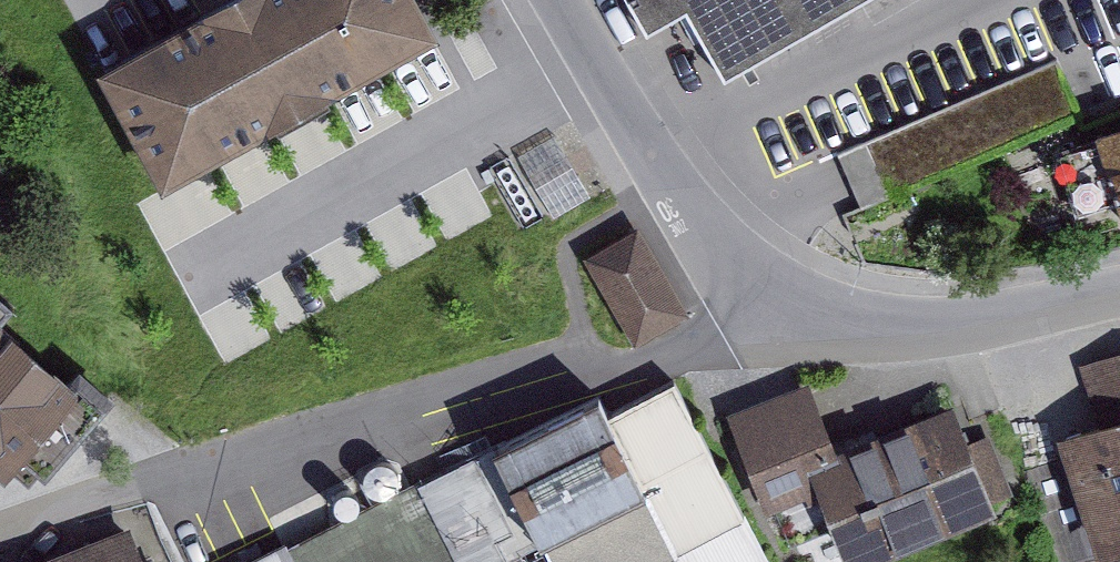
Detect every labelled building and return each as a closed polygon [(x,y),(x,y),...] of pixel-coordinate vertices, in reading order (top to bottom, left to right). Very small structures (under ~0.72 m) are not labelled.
[(96,66),(162,185),(440,32),(422,0),(216,0),(96,66)] [(647,35),(686,13),(721,76),(856,0),(628,0),(647,35)] [(1081,114),(1056,57),(836,152),(860,209),(1081,114)] [(1095,129),(1119,208),(1119,121),(1095,129)] [(14,221),(0,198),(0,229),(14,221)] [(637,225),(583,256),(635,345),(689,313),(637,225)] [(0,293),(0,470),(5,474),(11,467),(29,483),(40,470),(45,474),(114,395),(80,365),(70,377),(3,319),(15,306),(0,293)] [(1059,435),(1099,554),(1119,547),(1119,349),(1077,363),(1097,422),(1059,435)] [(676,378),(610,411),(599,391),(289,544),(286,539),(240,561),(770,561),(676,378)] [(849,561),(859,561),(997,508),(993,500),(1013,492),(990,433),(968,442),(952,402),(837,448),(810,380),(728,412),(766,510),(773,507),(788,544),(834,525),(849,561)] [(130,523),(35,561),(146,561),(130,523)]
